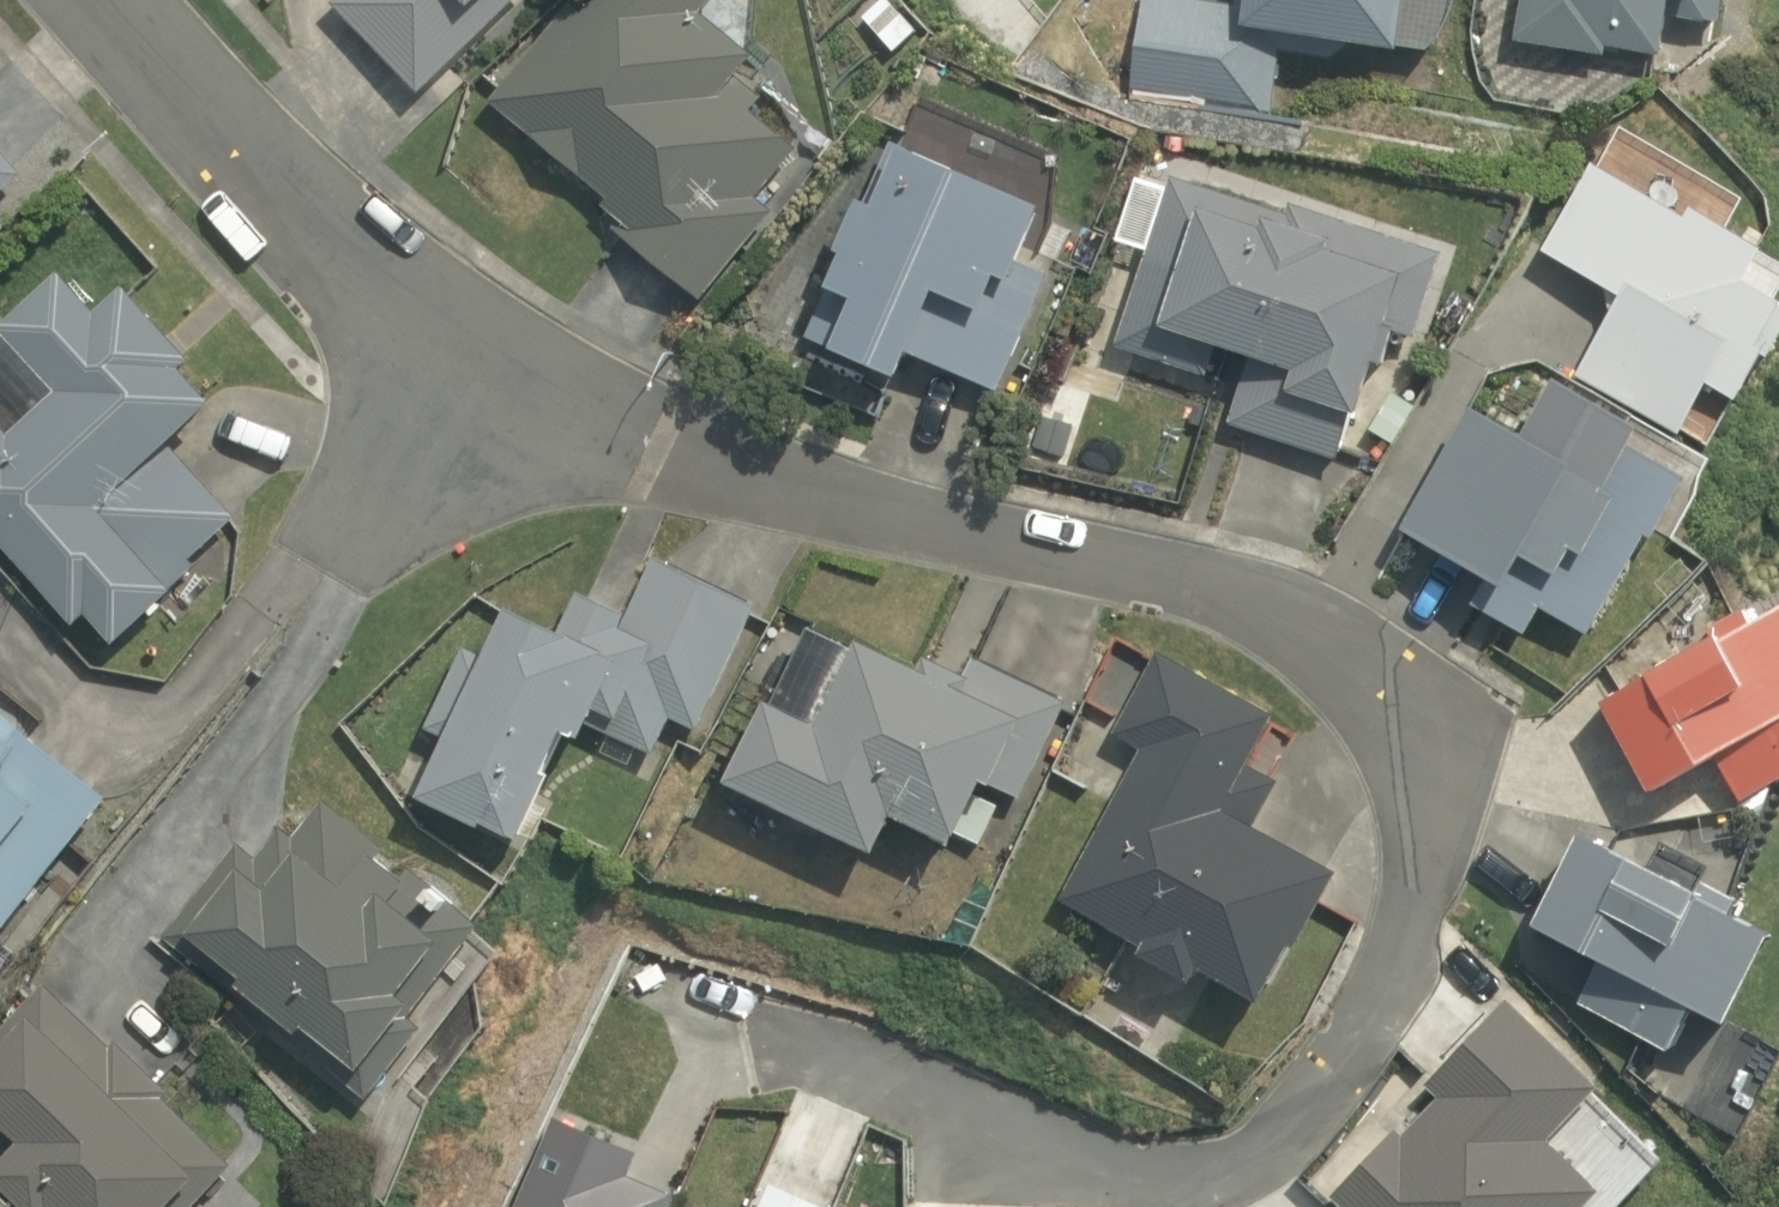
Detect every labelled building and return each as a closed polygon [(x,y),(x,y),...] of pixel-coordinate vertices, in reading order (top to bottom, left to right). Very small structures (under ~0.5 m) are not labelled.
[(418,86),(508,0),(334,0),(418,86)] [(492,98),(611,192),(602,203),(618,216),(609,228),(698,298),(770,206),(753,193),(791,145),(750,112),(764,95),(736,73),(753,50),(701,9),(708,0),(593,0),(584,11),(571,0),(570,0),(492,98)] [(1248,4),(1218,0),(1137,0),(1124,90),(1277,112),(1288,41),(1441,64),(1450,0),(1249,0),(1248,4)] [(1510,42),(1599,60),(1602,49),(1652,60),(1661,16),(1715,25),(1719,0),(1518,0),(1510,42)] [(916,354),(997,390),(1050,271),(1025,260),(1051,202),(890,131),(800,334),(904,381),(916,354)] [(20,168),(0,146),(0,187),(20,168)] [(1603,172),(1549,265),(1620,306),(1582,371),(1689,433),(1708,399),(1732,413),(1778,332),(1778,275),(1603,172)] [(1420,251),(1170,175),(1142,267),(1187,281),(1169,342),(1246,366),(1225,436),(1352,474),(1420,251)] [(75,621),(86,611),(117,646),(176,592),(169,584),(192,562),(188,558),(234,517),(167,443),(211,402),(180,367),(192,356),(127,284),(99,310),(61,268),(0,324),(0,329),(53,388),(10,427),(0,416),(0,540),(75,621)] [(1533,448),(1475,418),(1410,543),(1491,585),(1471,625),(1529,655),(1546,622),(1603,651),(1688,486),(1633,458),(1644,436),(1562,394),(1533,448)] [(446,740),(419,794),(485,827),(488,819),(520,835),(571,729),(587,736),(596,711),(620,716),(610,731),(654,754),(670,718),(697,731),(754,604),(652,557),(623,611),(581,587),(559,631),(507,606),(481,659),(458,648),(420,727),(446,740)] [(1605,721),(1653,813),(1720,777),(1741,817),(1778,798),(1778,630),(1605,721)] [(768,697),(728,779),(875,850),(892,814),(955,845),(986,779),(1016,794),(1060,702),(971,659),(965,670),(924,650),(917,665),(863,638),(821,723),(768,697)] [(1268,722),(1161,666),(1156,663),(1111,749),(1144,766),(1066,915),(1264,1019),(1342,870),(1260,827),(1285,780),(1247,760),(1268,722)] [(111,794),(0,706),(0,933),(111,794)] [(164,934),(366,1096),(424,1023),(410,1011),(481,923),(408,864),(401,873),(377,853),(383,846),(327,801),(297,838),(277,822),(251,855),(236,844),(164,934)] [(1535,935),(1607,978),(1584,1017),(1669,1067),(1694,1023),(1724,1041),(1778,947),(1778,944),(1594,834),(1535,935)] [(46,979),(0,1028),(0,1120),(21,1140),(0,1163),(0,1190),(18,1206),(192,1206),(237,1159),(163,1090),(169,1083),(120,1037),(115,1043),(46,979)] [(1328,1198),(1338,1206),(1582,1206),(1594,1194),(1543,1143),(1592,1092),(1502,1003),(1422,1087),(1434,1099),(1398,1138),(1390,1131),(1328,1198)] [(670,1198),(623,1178),(633,1154),(548,1120),(510,1206),(666,1206),(670,1198)] [(760,1183),(750,1206),(813,1206),(760,1183)]
